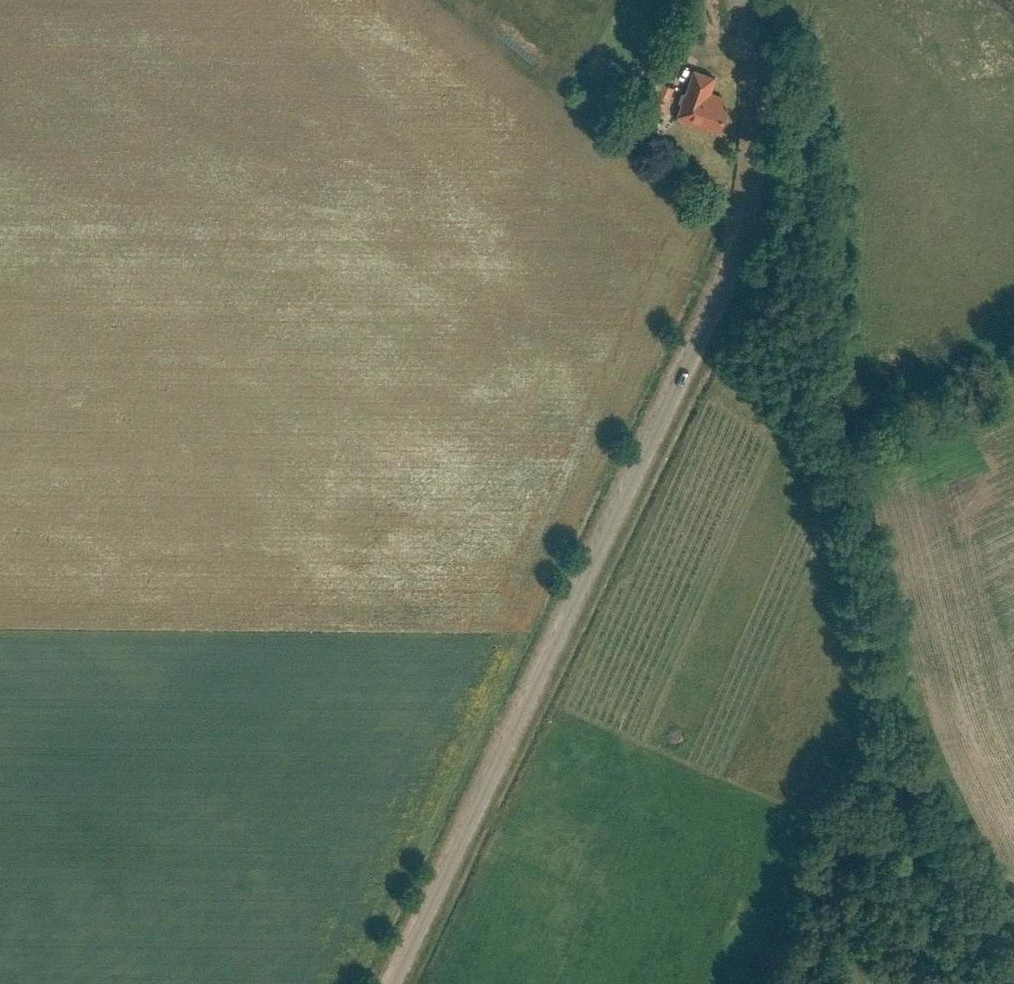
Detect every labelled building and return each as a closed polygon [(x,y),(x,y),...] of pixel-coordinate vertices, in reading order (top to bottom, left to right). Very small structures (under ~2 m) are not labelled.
[(715,79),(692,72),(676,120),(701,129),(703,125),(718,130),(725,110),(721,108),(724,99),(709,94),(715,79)] [(674,88),(651,78),(645,92),(657,97),(652,108),(663,113),(674,88)]
